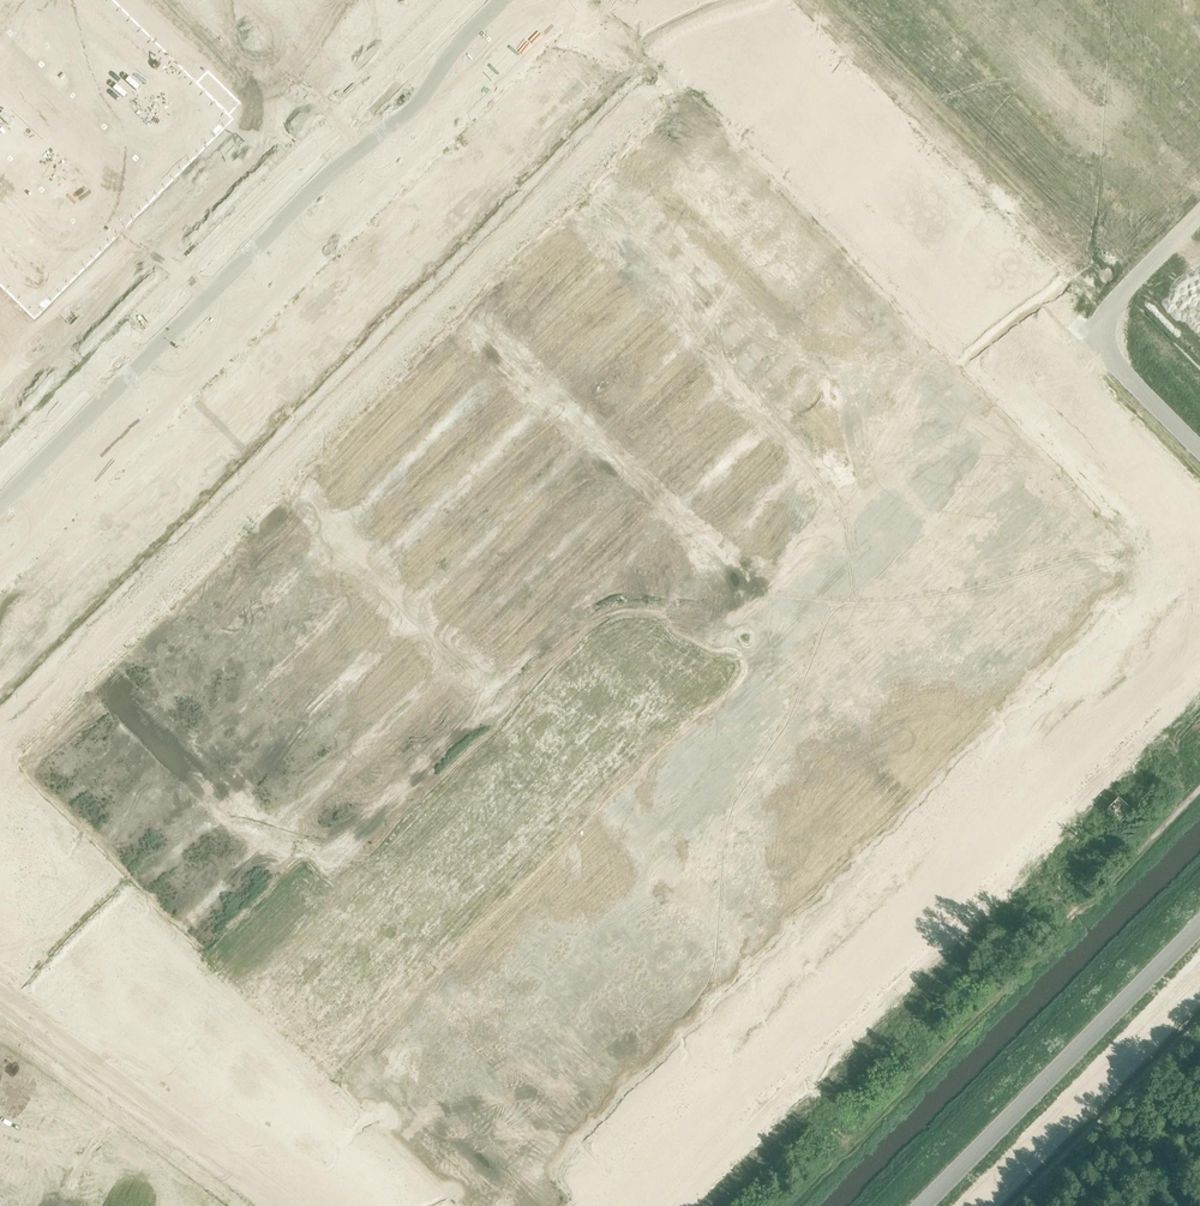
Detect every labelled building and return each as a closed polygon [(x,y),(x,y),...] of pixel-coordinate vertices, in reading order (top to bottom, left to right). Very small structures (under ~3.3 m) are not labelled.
[(38,324),(240,121),(224,105),(235,94),(209,68),(198,79),(119,0),(0,0),(0,287),(38,324)] [(1156,795),(1165,804),(1170,799),(1161,790),(1156,795)]
